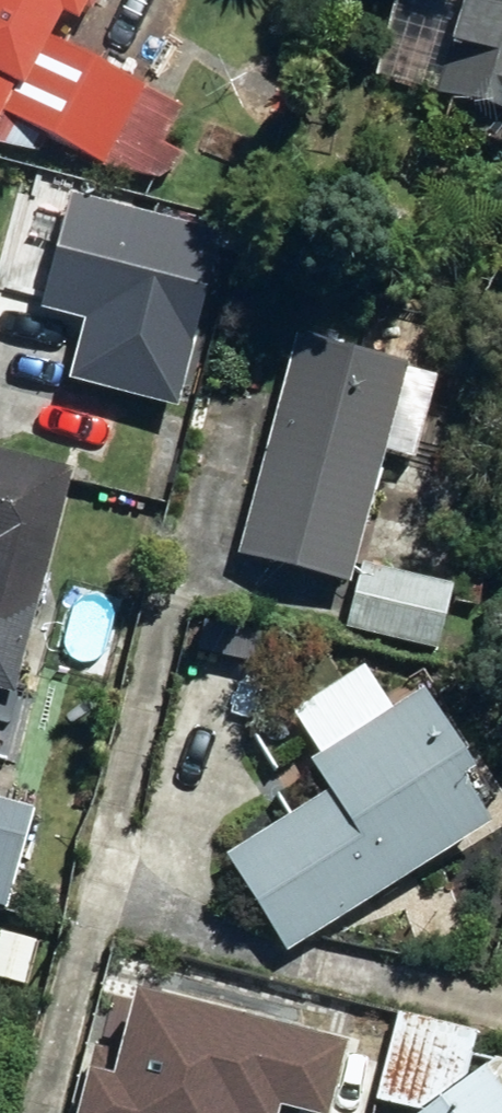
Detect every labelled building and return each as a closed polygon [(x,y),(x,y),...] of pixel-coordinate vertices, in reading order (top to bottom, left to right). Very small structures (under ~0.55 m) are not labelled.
[(48,154),(54,141),(63,146),(110,169),(176,182),(182,172),(190,155),(172,145),(192,106),(59,37),(62,33),(74,8),(91,17),(100,0),(0,0),(0,146),(48,154)] [(501,104),(501,0),(403,0),(385,67),(445,83),(443,89),(501,104)] [(58,398),(171,433),(216,289),(104,253),(58,398)] [(248,554),(359,583),(394,451),(423,458),(442,387),(413,380),(418,361),(306,331),(248,554)] [(18,692),(77,467),(0,447),(0,688),(18,692)] [(357,625),(445,646),(462,582),(374,559),(357,625)] [(462,600),(486,607),(490,587),(467,580),(462,600)] [(300,940),(501,817),(501,814),(474,770),(486,762),(437,680),(325,748),(344,779),(240,844),(300,940)] [(9,908),(37,808),(0,798),(0,905),(9,908)] [(17,982),(30,939),(0,930),(0,977),(17,982)] [(500,1060),(481,1076),(473,1081),(484,1034),(423,1020),(400,1015),(380,1100),(393,1104),(429,1111),(427,1112),(501,1112),(501,1061),(500,1060)]
